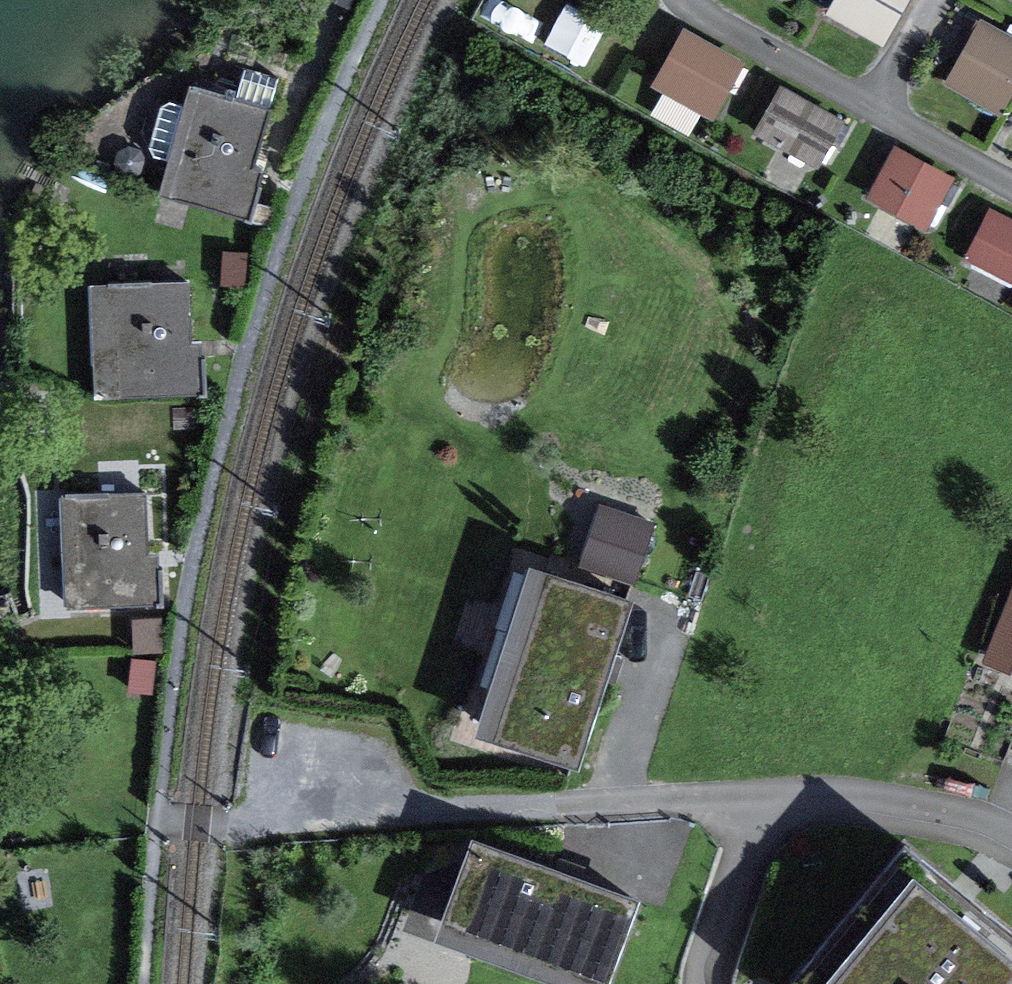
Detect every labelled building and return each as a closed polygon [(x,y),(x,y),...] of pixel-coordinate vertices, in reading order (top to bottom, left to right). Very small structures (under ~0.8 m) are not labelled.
[(362,0),(328,0),(357,13),(362,0)] [(827,16),(884,48),(911,0),(836,0),(827,16)] [(979,22),(947,81),(1002,111),(1011,94),(1011,40),(979,22)] [(747,65),(682,30),(651,89),(715,123),(747,65)] [(281,81),(244,70),(235,101),(268,110),(272,111),(281,81)] [(166,162),(156,197),(252,224),(266,176),(251,171),(268,110),(235,101),(188,87),(182,107),(166,162)] [(846,127),(781,91),(755,137),(820,173),(846,127)] [(166,162),(182,107),(170,104),(161,109),(148,148),(155,158),(166,162)] [(955,182),(895,150),(867,201),(927,233),(955,182)] [(993,210),(966,262),(1011,286),(1011,220),(993,210)] [(248,253),(223,252),(222,287),(246,288),(248,253)] [(92,287),(95,401),(203,399),(202,345),(191,345),(189,285),(92,287)] [(65,500),(69,610),(162,607),(160,555),(148,556),(145,497),(65,500)] [(578,571),(636,589),(657,523),(599,505),(578,571)] [(579,775),(635,604),(530,570),(475,742),(579,775)] [(982,666),(1011,678),(1011,591),(982,666)] [(162,622),(132,622),(132,654),(162,654),(162,622)] [(157,662),(132,659),(128,692),(153,695),(157,662)] [(903,828),(776,983),(1011,983),(1011,916),(903,828)] [(539,983),(611,983),(641,902),(473,841),(434,946),(539,983)]
